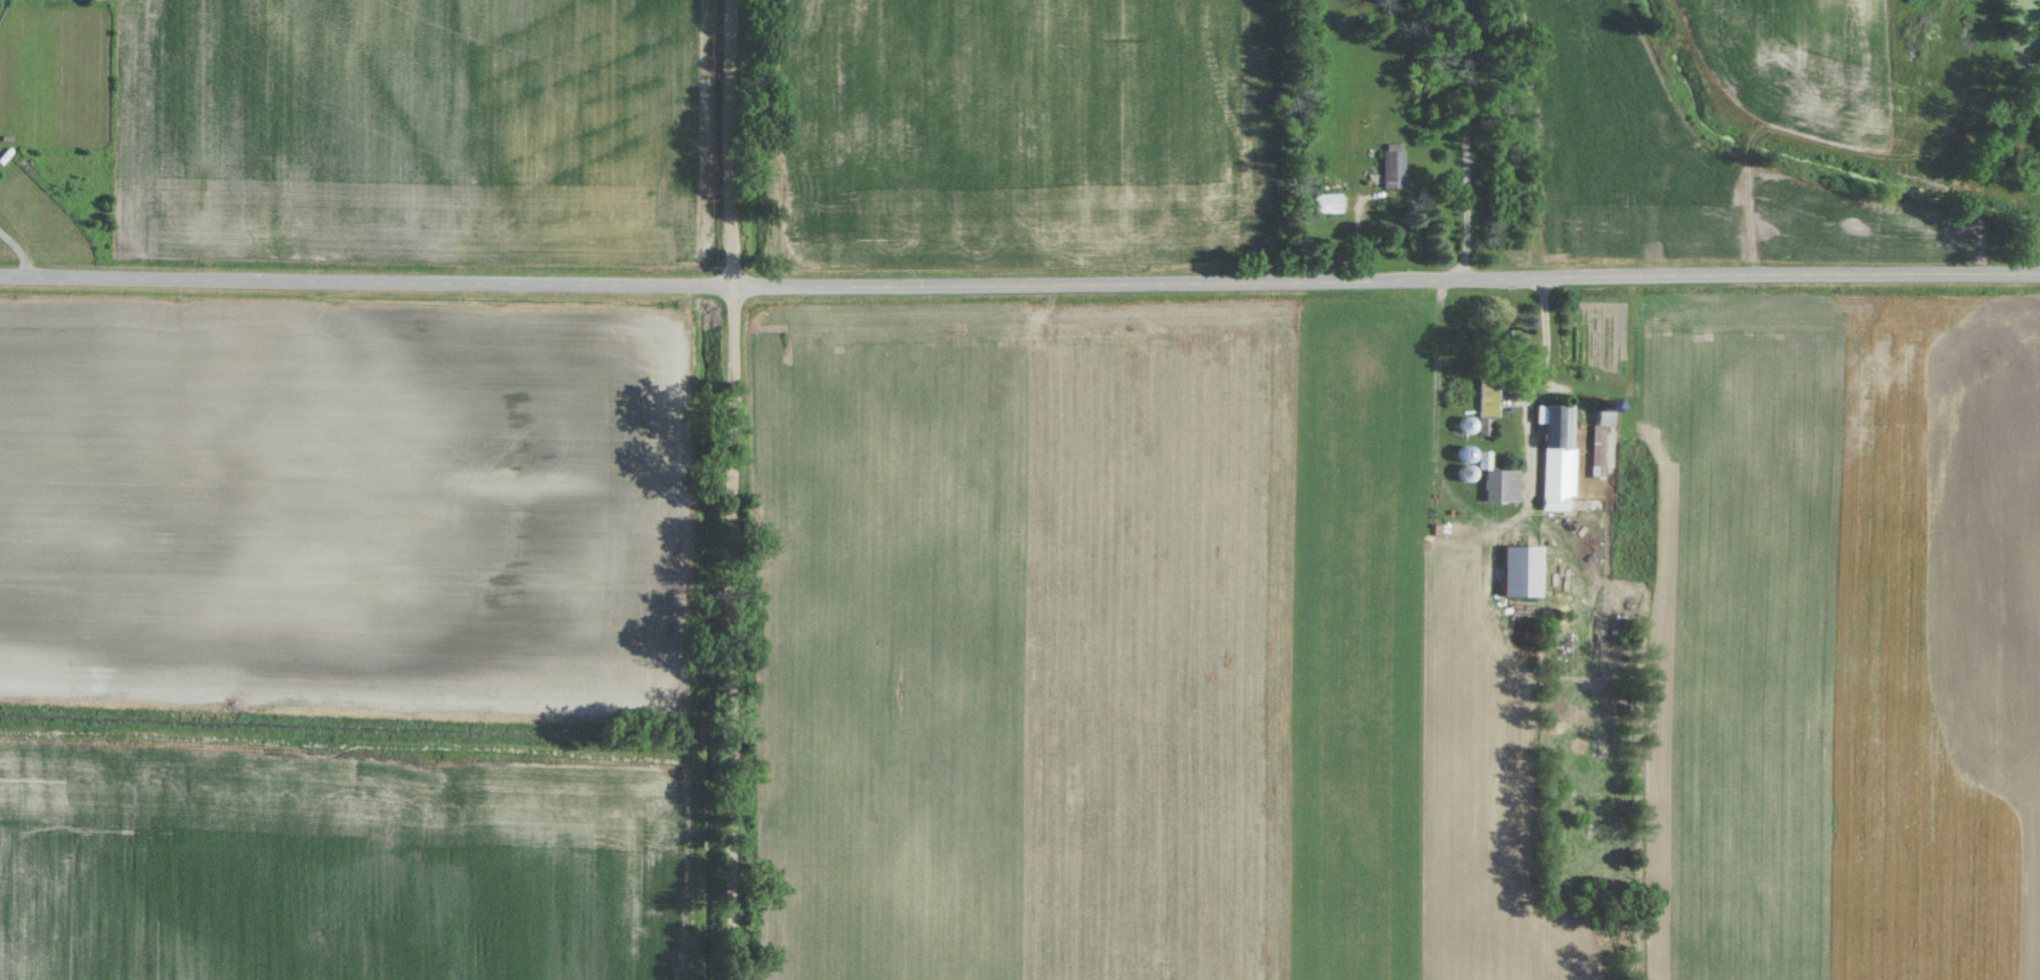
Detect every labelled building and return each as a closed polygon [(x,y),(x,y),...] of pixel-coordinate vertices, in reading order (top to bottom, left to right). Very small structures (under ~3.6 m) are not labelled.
[(1383,183),(1405,183),(1405,150),(1383,150),(1383,183)] [(1342,212),(1342,194),(1315,194),(1315,212),(1342,212)] [(1579,406),(1540,406),(1539,423),(1548,424),(1546,511),(1577,512),(1579,406)] [(1521,471),(1491,471),(1491,452),(1479,452),(1479,470),(1488,470),(1488,503),(1521,503),(1521,471)] [(1546,595),(1546,546),(1509,546),(1509,595),(1546,595)]
